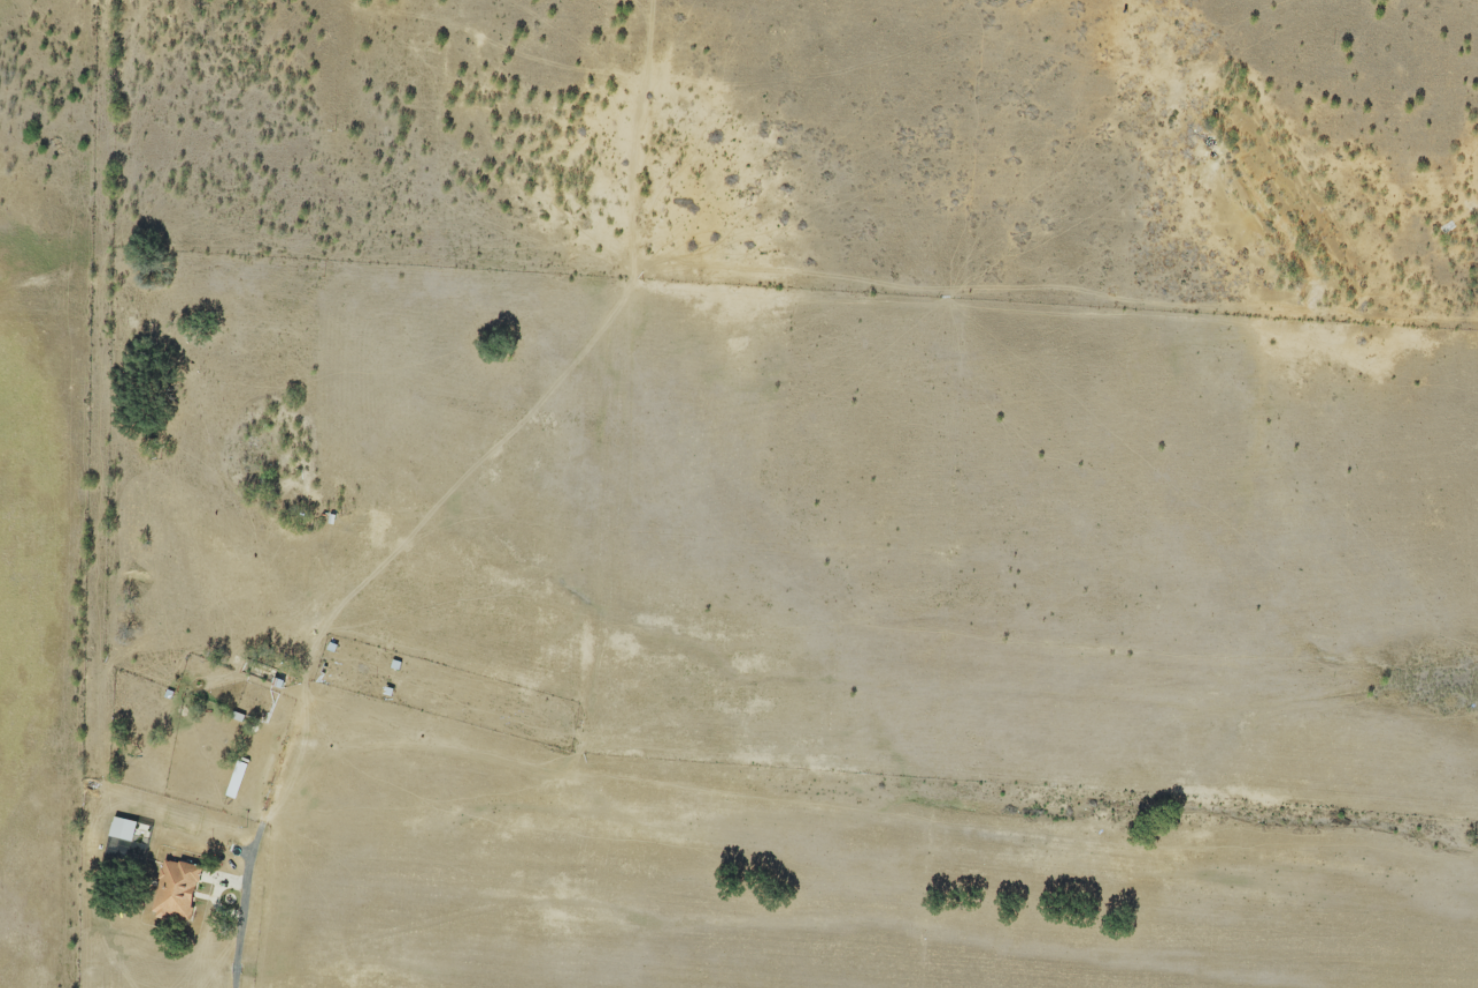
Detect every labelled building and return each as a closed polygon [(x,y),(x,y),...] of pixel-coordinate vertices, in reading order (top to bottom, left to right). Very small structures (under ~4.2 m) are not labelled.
[(154,825),(117,815),(107,852),(144,862),(154,825)] [(194,922),(203,864),(165,858),(155,915),(194,922)]
